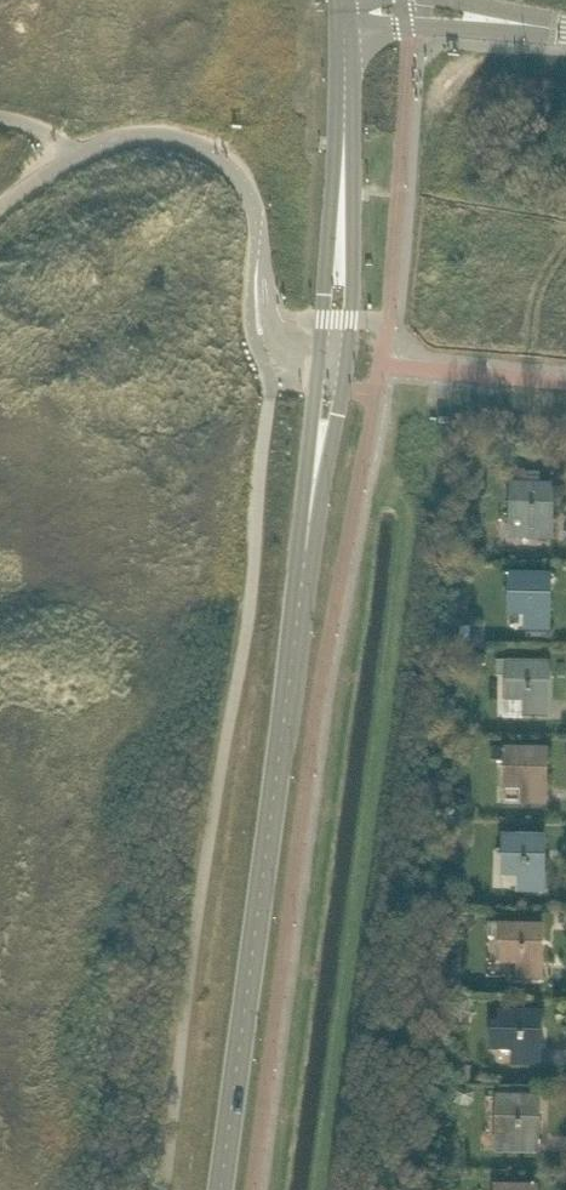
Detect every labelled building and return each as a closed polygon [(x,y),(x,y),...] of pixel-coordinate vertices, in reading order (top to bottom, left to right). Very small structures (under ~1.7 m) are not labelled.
[(514,487),(514,482),(512,482),(512,536),(553,537),(553,523),(555,523),(556,522),(552,522),(552,483),(551,483),(551,488),(514,487)] [(512,577),(512,574),(510,574),(510,615),(511,615),(511,612),(527,613),(526,630),(550,631),(551,613),(551,612),(549,612),(550,575),(549,575),(549,578),(512,577)] [(498,661),(498,675),(508,675),(508,702),(507,714),(547,715),(547,700),(549,700),(549,699),(547,699),(548,662),(547,662),(547,665),(510,664),(510,661),(508,661),(498,661)] [(508,749),(506,749),(492,748),(491,761),(506,761),(505,790),(507,790),(507,787),(547,788),(547,787),(545,787),(546,750),(545,750),(545,753),(508,752),(508,749)] [(464,831),(463,845),(473,845),(473,831),(464,831)] [(506,839),(506,836),(504,836),(504,877),(505,877),(505,874),(545,875),(545,874),(543,874),(544,837),(543,837),(543,840),(506,839)] [(504,926),(504,923),(503,923),(502,964),(503,964),(503,961),(543,962),(543,961),(541,961),(542,924),(541,924),(541,927),(504,926)] [(502,1014),(502,1011),(500,1011),(500,1025),(491,1025),(491,1049),(500,1049),(500,1052),(501,1052),(501,1049),(541,1050),(541,1049),(540,1049),(540,1012),(539,1012),(539,1015),(502,1014)] [(537,1136),(538,1099),(498,1098),(497,1151),(525,1152),(525,1137),(539,1137),(539,1136),(537,1136)]
